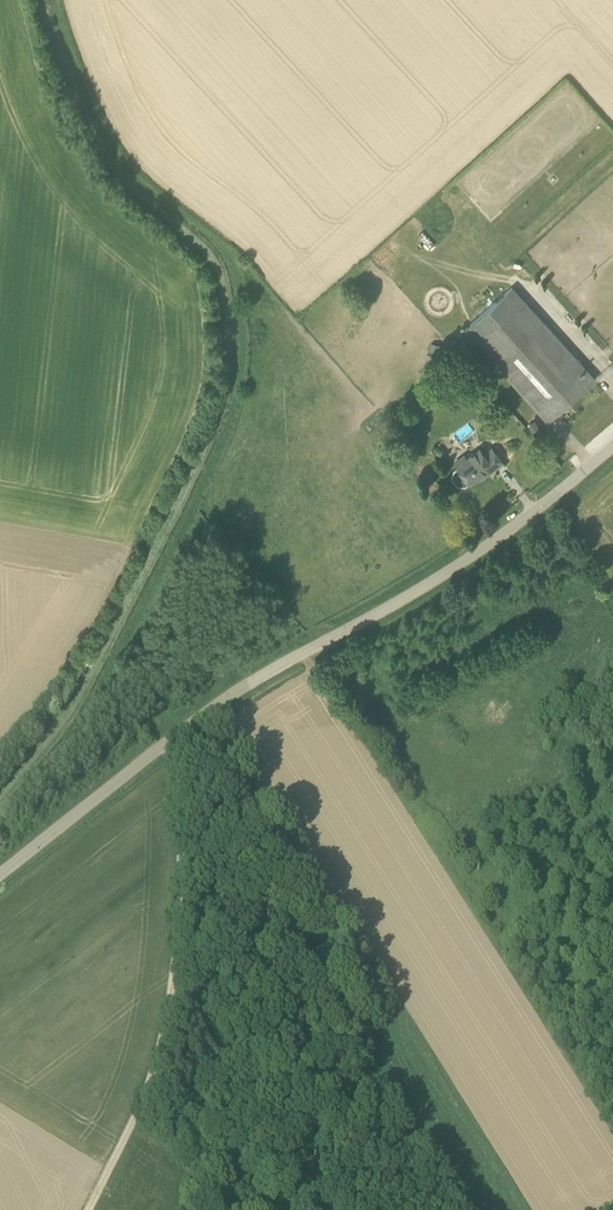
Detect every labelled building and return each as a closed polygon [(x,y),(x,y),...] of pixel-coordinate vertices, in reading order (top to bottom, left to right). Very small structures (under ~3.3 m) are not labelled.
[(596,379),(513,286),(457,336),(468,348),(475,341),(485,352),(478,359),(488,371),(496,363),(548,421),(596,379)] [(453,461),(458,467),(454,469),(453,473),(453,477),(458,484),(462,484),(465,484),(469,481),(470,483),(492,465),(494,468),(503,462),(491,446),(483,451),(479,446),(467,455),(465,452),(453,461)]
